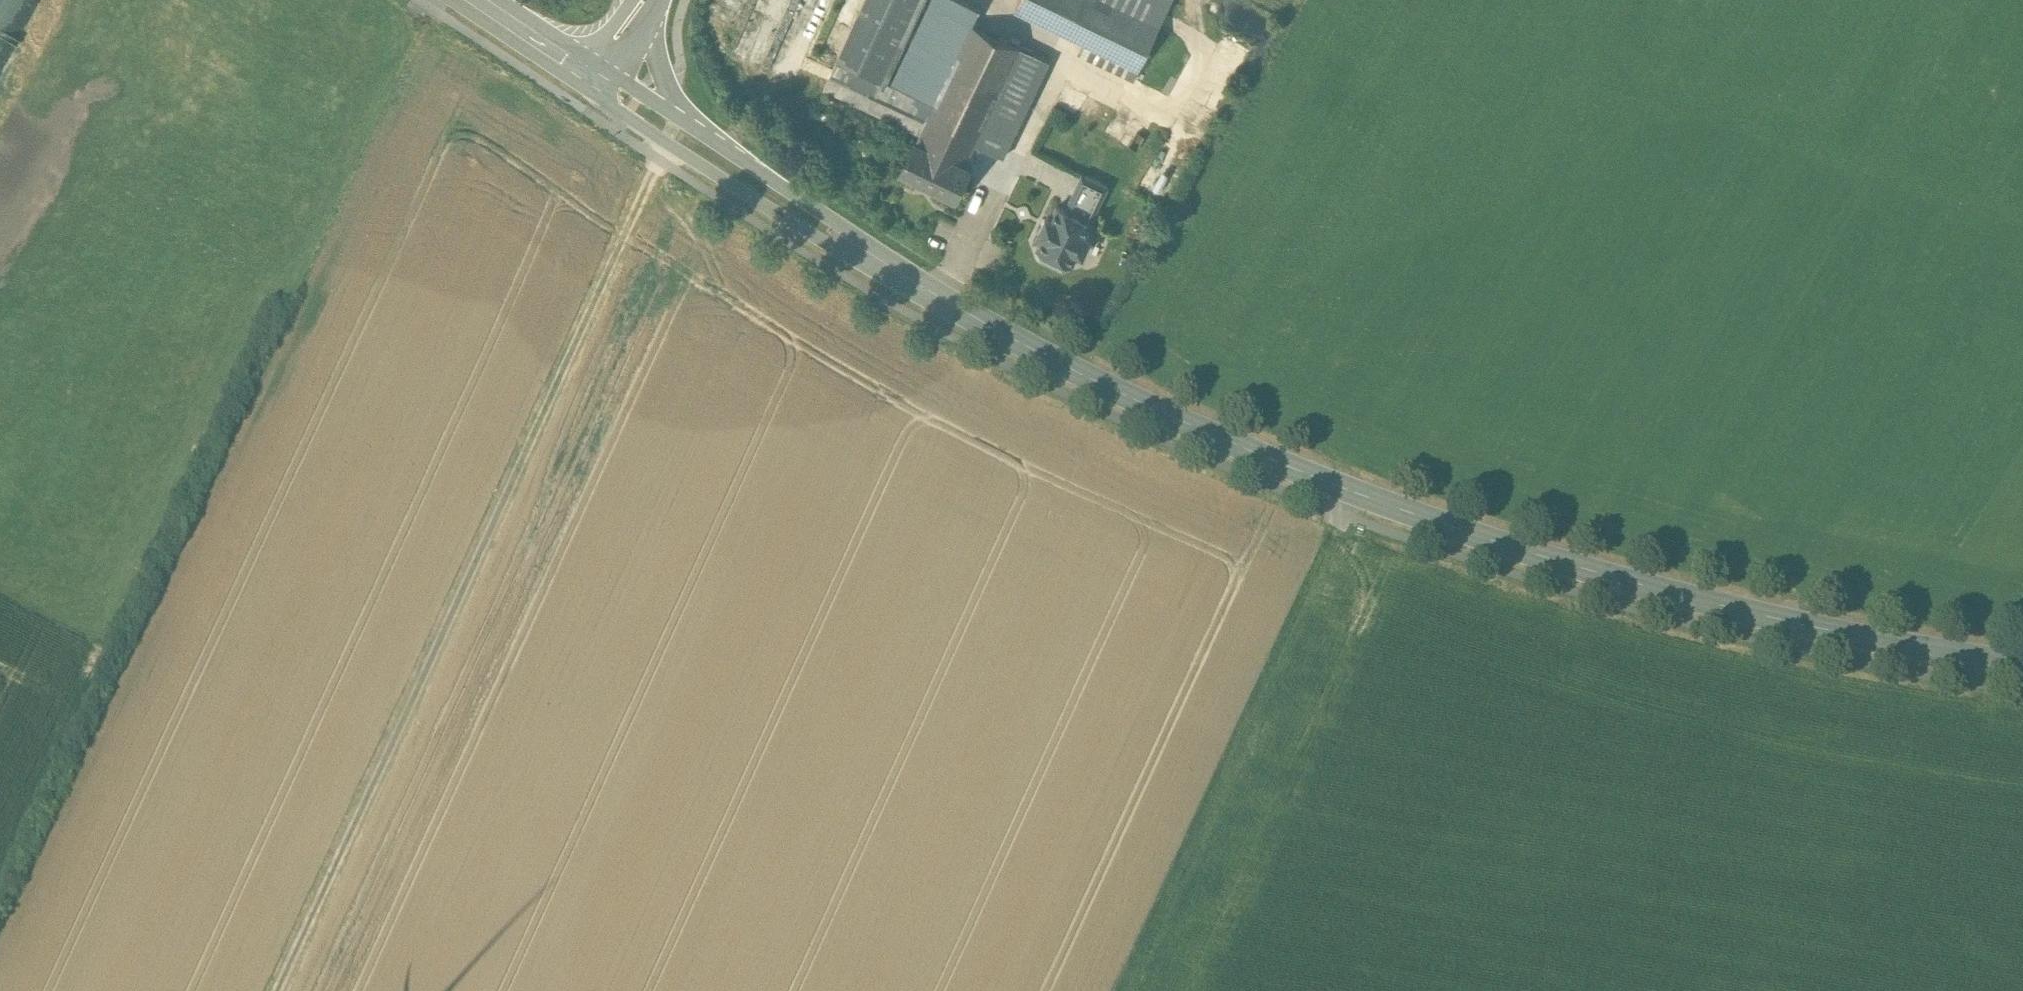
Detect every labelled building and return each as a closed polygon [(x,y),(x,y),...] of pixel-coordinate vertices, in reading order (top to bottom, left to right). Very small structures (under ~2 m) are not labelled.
[(837,58),(879,78),(916,0),(864,0),(837,58)] [(1072,0),(1019,0),(1015,8),(1064,31),(1078,3),(1072,0)] [(1078,3),(1154,38),(1172,0),(1072,0),(1078,3)] [(1154,38),(1078,3),(1064,31),(1063,33),(1139,69),(1154,38)] [(1019,45),(946,11),(908,91),(934,103),(920,132),(916,141),(964,163),(979,133),(1019,45)] [(1050,60),(1019,45),(979,133),(1009,147),(1050,60)] [(879,78),(837,58),(823,87),(920,132),(934,103),(879,78)] [(1141,186),(1168,198),(1191,149),(1164,136),(1141,186)] [(916,141),(915,140),(902,169),(958,195),(971,167),(964,163),(916,141)] [(1108,186),(1083,174),(1066,209),(1091,221),(1108,186)] [(1066,209),(1057,205),(1052,217),(1050,216),(1046,217),(1039,230),(1041,234),(1043,235),(1038,247),(1039,247),(1038,249),(1041,257),(1048,260),(1056,257),(1057,256),(1073,264),(1079,252),(1081,253),(1085,252),(1091,239),(1090,235),(1087,234),(1093,222),(1091,221),(1066,209)]
